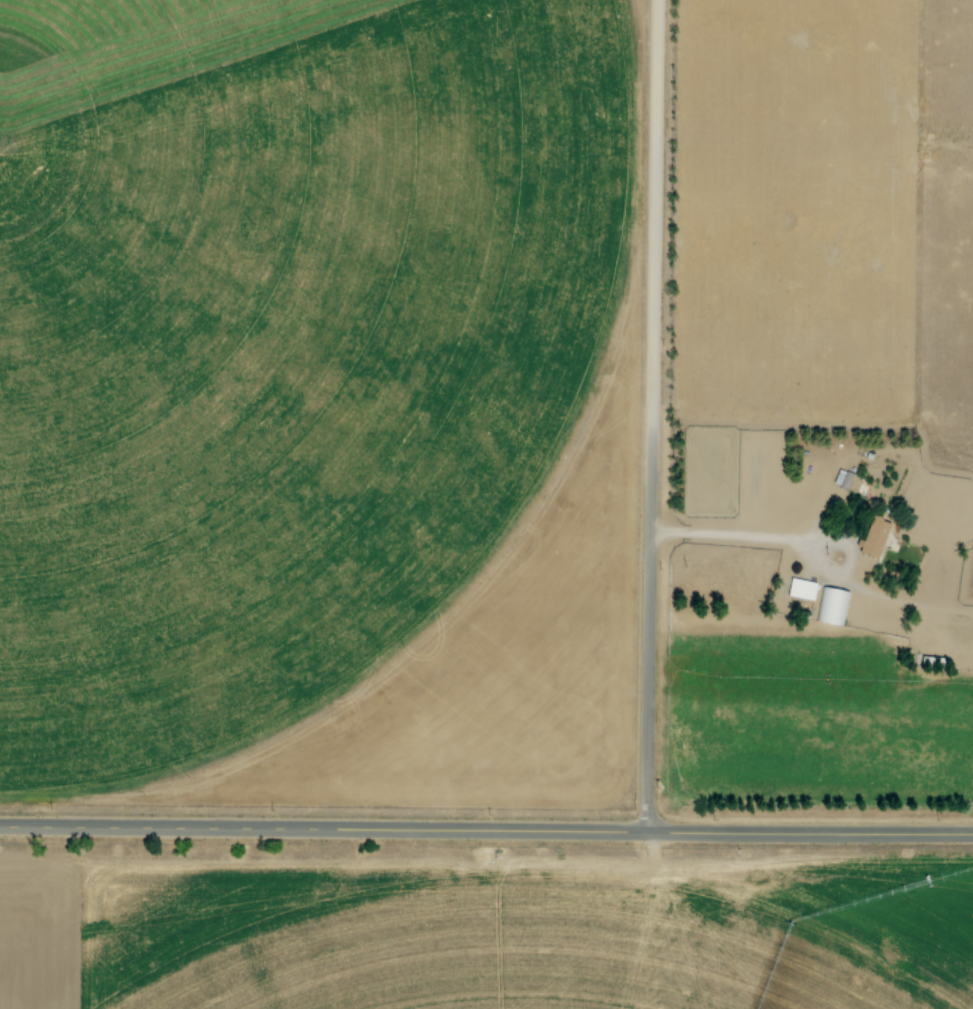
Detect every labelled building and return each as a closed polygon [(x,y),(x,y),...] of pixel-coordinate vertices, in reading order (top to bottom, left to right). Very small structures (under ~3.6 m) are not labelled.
[(852,473),(836,469),(832,484),(847,488),(852,473)] [(857,552),(877,558),(888,521),(870,515),(861,543),(860,543),(857,552)] [(812,600),(815,582),(789,577),(786,594),(812,600)] [(815,621),(841,626),(848,591),(822,586),(815,621)]
